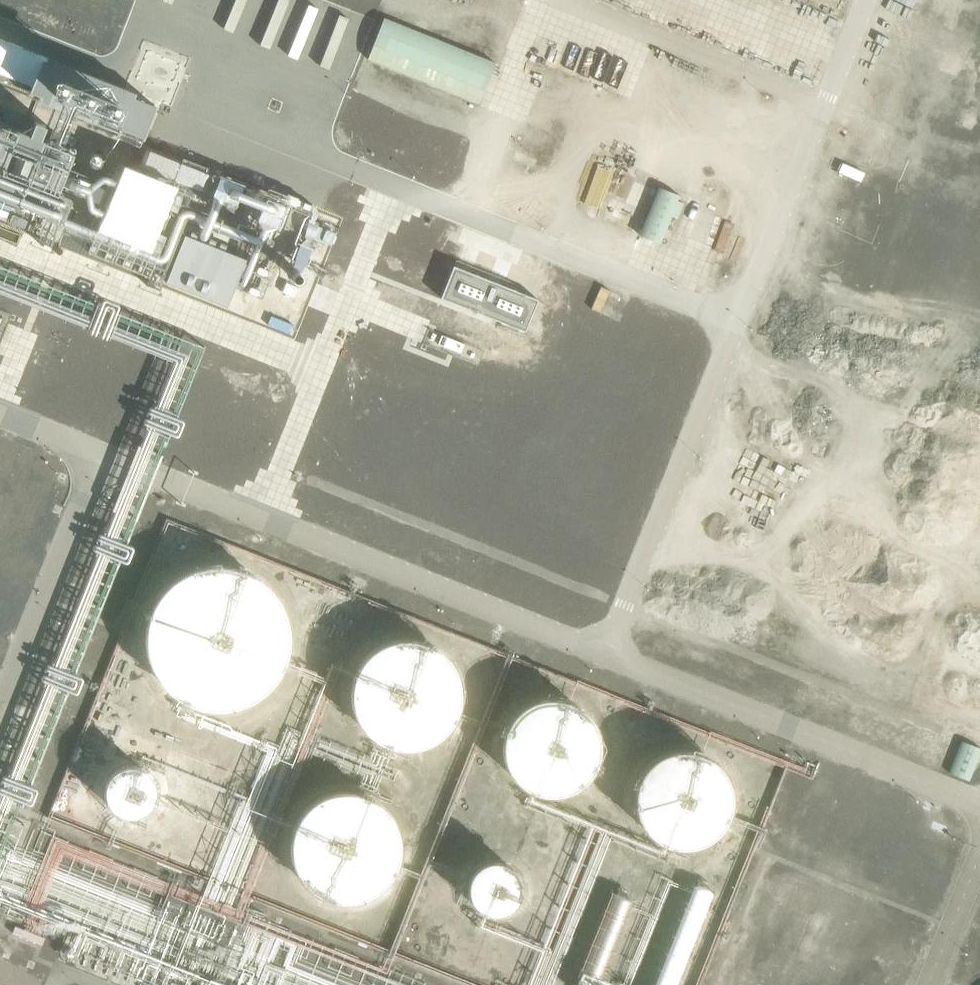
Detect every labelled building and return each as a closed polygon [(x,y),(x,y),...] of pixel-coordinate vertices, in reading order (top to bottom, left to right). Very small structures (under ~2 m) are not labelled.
[(91,18),(103,21),(106,10),(102,9),(104,0),(95,0),(91,18)] [(923,42),(946,50),(961,6),(979,13),(979,0),(938,0),(923,42)] [(385,15),(367,59),(479,105),(496,61),(385,15)] [(979,67),(979,20),(965,61),(979,67)] [(964,49),(970,26),(957,23),(951,45),(964,49)] [(863,111),(887,121),(909,65),(886,55),(863,111)] [(905,205),(952,223),(979,151),(979,79),(958,70),(905,205)] [(345,122),(426,148),(433,127),(420,123),(426,105),(364,86),(360,98),(353,95),(345,122)] [(200,188),(208,165),(143,141),(137,160),(149,164),(152,155),(168,161),(163,175),(200,188)] [(660,247),(679,199),(657,191),(639,238),(660,247)] [(696,210),(687,233),(710,241),(718,220),(696,210)] [(166,283),(229,306),(247,257),(185,234),(166,283)] [(454,263),(441,294),(525,329),(538,297),(454,263)] [(29,798),(65,686),(83,691),(90,671),(81,668),(122,541),(118,540),(119,534),(91,525),(7,785),(10,786),(8,791),(29,798)] [(288,636),(288,634),(286,621),(282,606),(276,594),(269,586),(259,577),(247,570),(233,565),(219,563),(205,564),(197,566),(190,568),(177,575),(167,583),(158,594),(151,606),(147,621),(145,634),(147,648),(151,661),(157,673),(166,685),(175,692),(181,696),(189,700),(196,702),(204,704),(215,705),(229,704),(242,701),(252,696),(258,692),(265,686),(274,676),(282,663),(286,649),(288,636)] [(453,698),(452,687),(449,678),(445,670),(438,661),(431,656),(422,652),(412,649),(403,648),(393,649),(382,653),(373,658),(368,663),(363,670),(357,680),(355,690),(354,698),(355,708),(358,717),(363,725),(368,732),(377,739),(385,744),(394,746),(405,747),(415,746),(425,743),(434,737),(439,732),(445,725),(449,717),(452,708),(453,698)] [(602,753),(602,752),(601,741),(598,732),(594,724),(587,716),(580,710),(571,706),(561,703),(553,702),(544,703),(536,705),(525,710),(519,715),(512,723),(508,730),(504,741),(503,751),(504,760),(506,770),(510,778),(516,786),(523,791),(532,797),(541,800),(551,801),(562,801),(570,798),(579,794),(588,787),(594,780),(598,771),(601,762),(602,753)] [(979,752),(979,747),(963,741),(952,772),(970,779),(979,752)] [(731,802),(731,801),(730,791),(727,782),(722,774),(716,766),(708,760),(700,755),(690,752),(682,752),(672,752),(664,755),(654,760),(648,764),(641,772),(636,780),(633,789),(631,800),(632,809),(635,819),(639,828),(645,835),(652,842),(661,847),(670,850),(679,851),(690,850),(699,848),(707,844),(716,837),(722,829),(727,821),(730,812),(731,802)] [(144,794),(144,793),(143,785),(139,779),(132,774),(125,772),(118,773),(113,775),(110,777),(108,780),(105,784),(104,788),(103,793),(105,800),(108,807),(112,810),(115,812),(123,813),(130,812),(137,808),(140,805),(142,802),(144,798),(144,794)] [(394,844),(394,843),(393,833),(390,824),(385,815),(380,809),(372,802),(364,798),(355,795),(346,793),(335,794),(324,798),(317,801),(309,808),(303,815),(298,824),(295,833),(294,842),(295,851),(298,861),(303,871),(308,878),(317,885),(325,889),(335,892),(343,893),(353,892),(361,890),(371,885),(377,880),(384,872),(389,865),(392,855),(394,844)] [(516,893),(515,886),(514,883),(511,879),(508,876),(504,874),(497,872),(490,873),(485,875),(482,877),(477,883),(476,888),(475,893),(477,900),(481,906),(484,909),(487,911),(495,913),(501,912),(505,911),(509,908),(512,905),(514,901),(516,898),(516,893)] [(673,970),(670,978),(679,982),(710,891),(693,885),(665,967),(673,970)] [(614,955),(626,895),(607,891),(595,951),(614,955)]
